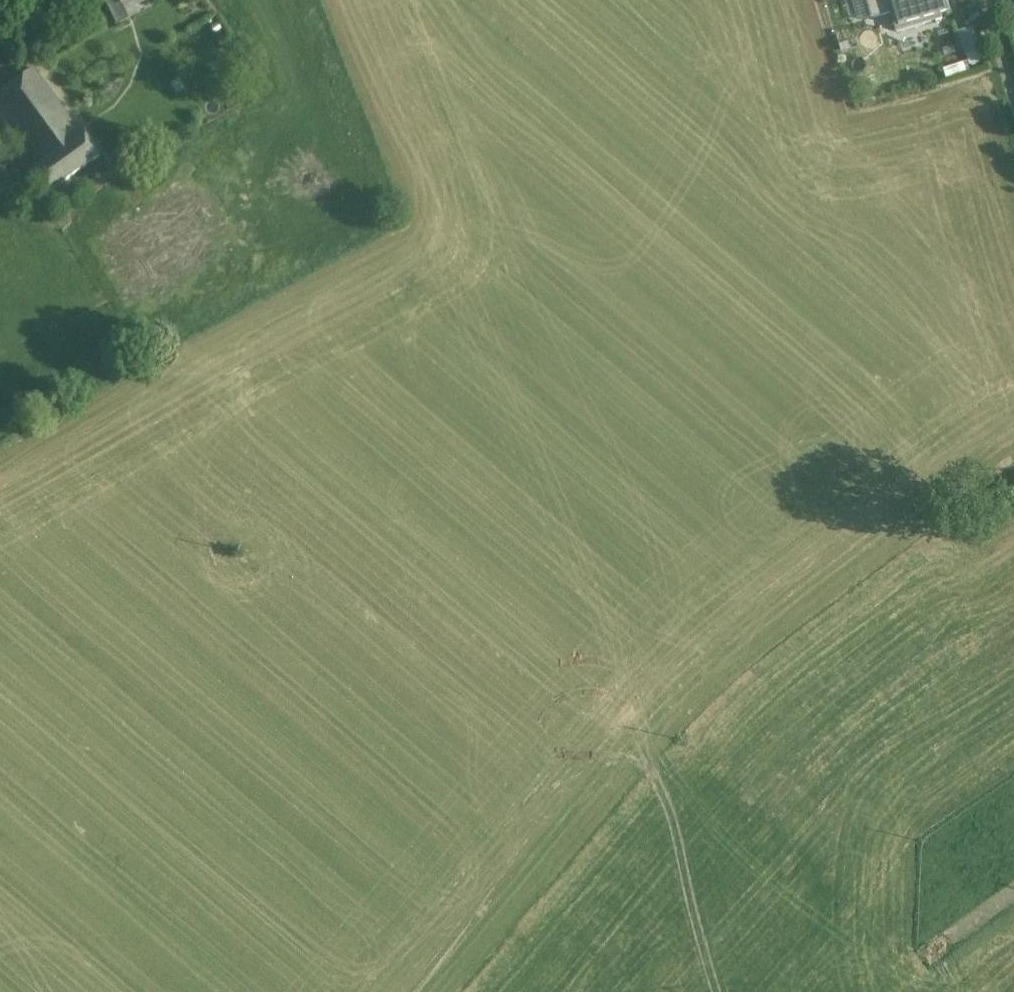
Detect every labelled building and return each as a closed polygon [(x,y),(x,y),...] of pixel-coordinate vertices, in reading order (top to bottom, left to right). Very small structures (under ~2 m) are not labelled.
[(118,0),(106,0),(104,1),(116,26),(129,19),(120,2),(120,3),(118,0)] [(872,19),(891,14),(897,33),(943,20),(942,16),(952,13),(948,0),(867,0),(872,19)] [(22,71),(0,88),(0,123),(34,168),(23,177),(38,198),(89,159),(22,71)]
